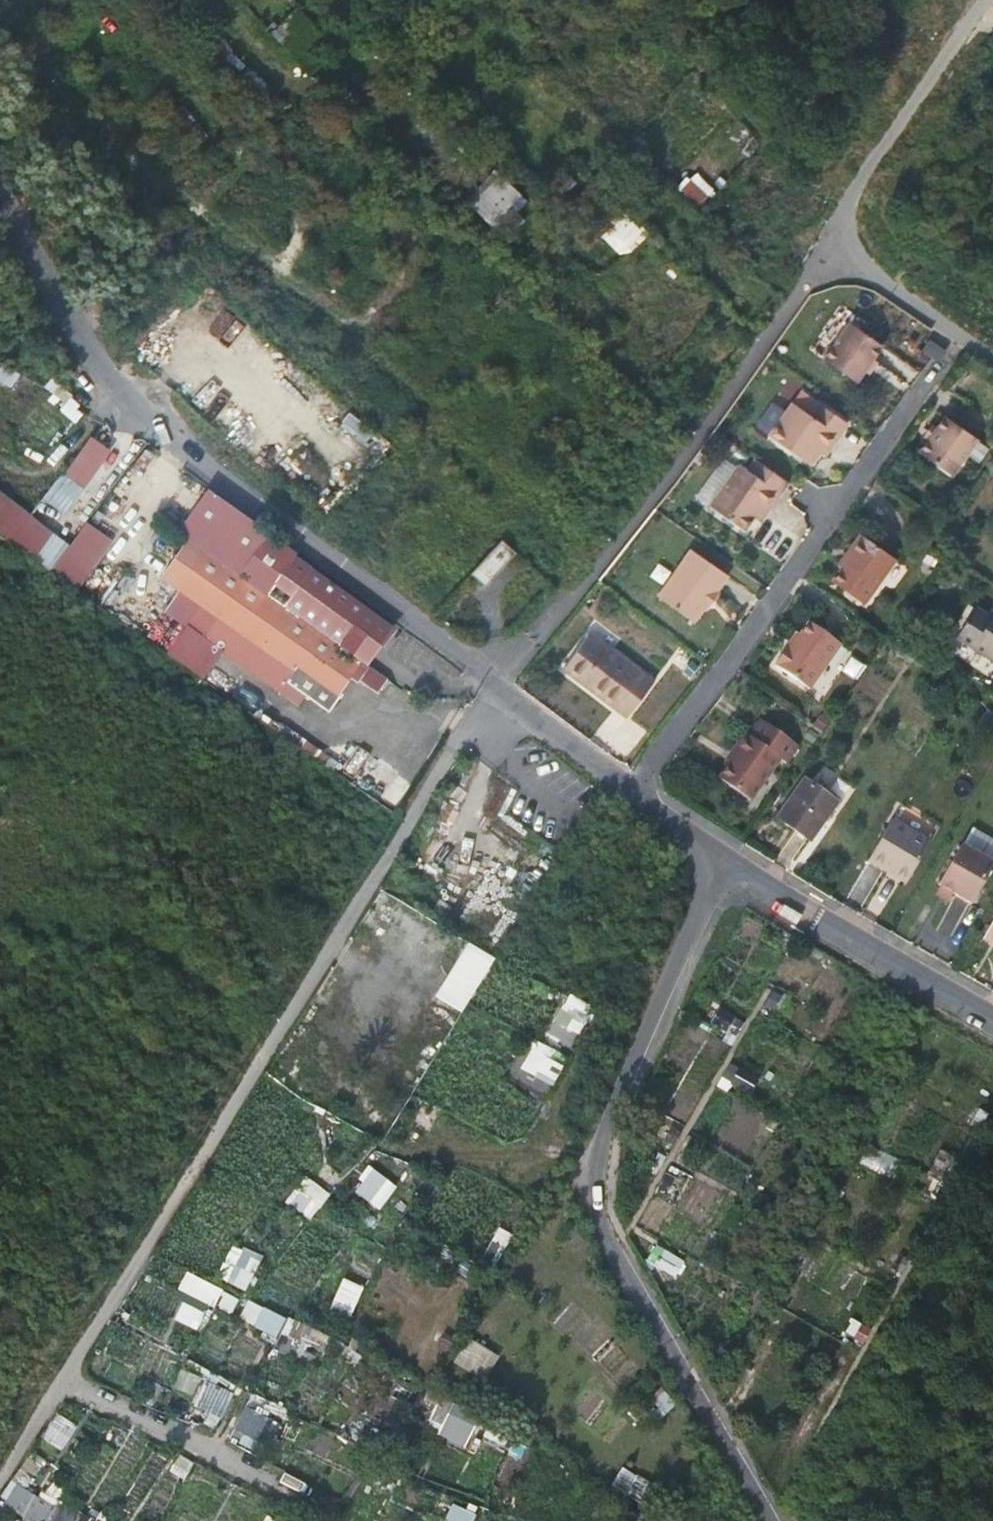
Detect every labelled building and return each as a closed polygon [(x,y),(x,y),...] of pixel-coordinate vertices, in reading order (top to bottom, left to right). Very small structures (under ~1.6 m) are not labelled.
[(271,32),(295,57),(321,32),(298,8),(271,32)] [(497,231),(526,199),(495,171),(466,203),(497,231)] [(603,237),(625,258),(648,233),(626,213),(603,237)] [(883,342),(850,319),(824,357),(856,380),(883,342)] [(929,338),(921,349),(939,361),(946,350),(929,338)] [(13,389),(21,373),(2,363),(0,368),(0,382),(13,389)] [(75,398),(61,405),(70,424),(84,418),(75,398)] [(826,447),(833,452),(849,428),(823,409),(815,420),(794,406),(771,439),(812,468),(821,455),(826,447)] [(349,412),(341,424),(366,442),(375,431),(349,412)] [(950,478),(975,441),(941,418),(917,455),(950,478)] [(115,456),(94,442),(67,479),(87,494),(115,456)] [(828,461),(833,452),(826,447),(821,455),(828,461)] [(770,511),(789,484),(758,461),(748,474),(740,468),(711,507),(743,531),(752,518),(761,504),(770,511)] [(69,520),(87,494),(67,479),(64,477),(46,503),(69,520)] [(0,492),(0,530),(37,556),(53,533),(0,492)] [(166,509),(158,519),(188,541),(160,578),(178,591),(204,610),(210,601),(217,606),(211,616),(216,619),(200,640),(278,695),(278,696),(295,708),(303,697),(323,712),(329,712),(337,700),(332,697),(347,675),(351,678),(349,680),(356,685),(358,682),(376,695),(385,681),(363,666),(392,626),(294,558),(298,553),(278,538),(210,492),(186,524),(166,509)] [(760,524),(770,511),(761,504),(752,518),(760,524)] [(110,541),(85,524),(69,546),(53,533),(37,556),(78,586),(110,541)] [(851,552),(832,578),(865,600),(897,555),(861,530),(847,550),(851,552)] [(485,586),(516,553),(501,539),(470,573),(485,586)] [(727,576),(691,551),(659,599),(695,625),(705,609),(709,610),(720,593),(718,591),(727,576)] [(200,640),(216,619),(211,616),(204,610),(178,591),(163,612),(200,640)] [(973,616),(992,628),(992,618),(988,615),(985,619),(974,613),(973,616)] [(973,616),(957,642),(992,664),(992,628),(973,616)] [(843,643),(811,621),(793,648),(790,646),(777,664),(812,688),(843,643)] [(570,670),(586,681),(612,645),(597,634),(570,670)] [(612,645),(586,681),(636,717),(662,682),(612,645)] [(921,667),(924,660),(902,647),(898,655),(921,667)] [(851,656),(844,670),(858,677),(865,663),(851,656)] [(992,730),(992,711),(987,708),(979,723),(992,730)] [(744,796),(774,755),(780,759),(793,742),(755,715),(744,731),(740,728),(727,746),(731,749),(725,757),(713,774),(744,796)] [(725,757),(731,749),(727,746),(721,754),(725,757)] [(800,778),(775,816),(810,843),(837,804),(800,778)] [(932,847),(895,826),(871,866),(887,876),(889,874),(910,886),(932,847)] [(962,849),(940,889),(973,908),(992,872),(992,866),(962,849)] [(465,1011),(496,956),(467,940),(436,994),(465,1011)] [(765,1009),(780,1014),(786,992),(772,988),(765,1009)] [(570,992),(553,1021),(578,1035),(595,1006),(570,992)] [(513,1077),(551,1094),(568,1054),(529,1038),(513,1077)] [(748,1096),(758,1077),(730,1061),(720,1080),(748,1096)] [(315,1097),(328,1107),(335,1095),(322,1086),(315,1097)] [(900,1179),(906,1159),(867,1146),(860,1166),(900,1179)] [(670,1165),(657,1188),(671,1195),(683,1172),(670,1165)] [(353,1190),(381,1210),(399,1186),(371,1166),(353,1190)] [(284,1200),(310,1220),(331,1194),(305,1174),(284,1200)] [(499,1263),(513,1233),(498,1226),(484,1257),(499,1263)] [(220,1276),(251,1289),(264,1256),(233,1243),(220,1276)] [(646,1262),(676,1278),(686,1260),(656,1244),(646,1262)] [(189,1275),(181,1289),(199,1298),(207,1285),(189,1275)] [(275,1324),(259,1316),(255,1325),(270,1333),(275,1324)] [(854,1319),(847,1334),(866,1343),(874,1328),(854,1319)] [(480,1341),(472,1334),(465,1344),(474,1350),(480,1341)] [(322,1359),(327,1348),(307,1338),(302,1348),(322,1359)] [(194,1396),(201,1378),(182,1369),(174,1388),(194,1396)] [(221,1418),(233,1394),(206,1380),(194,1404),(221,1418)] [(270,1454),(282,1405),(244,1396),(233,1445),(270,1454)] [(454,1400),(439,1434),(467,1446),(482,1411),(454,1400)] [(661,1406),(650,1415),(656,1424),(668,1414),(661,1406)] [(489,1424),(483,1436),(505,1446),(511,1435),(489,1424)] [(632,1465),(625,1471),(634,1480),(641,1473),(632,1465)] [(188,1483),(179,1502),(212,1517),(221,1498),(188,1483)] [(445,1520),(473,1520),(477,1513),(453,1502),(445,1520)] [(34,1505),(27,1518),(33,1520),(43,1520),(48,1512),(34,1505)]
